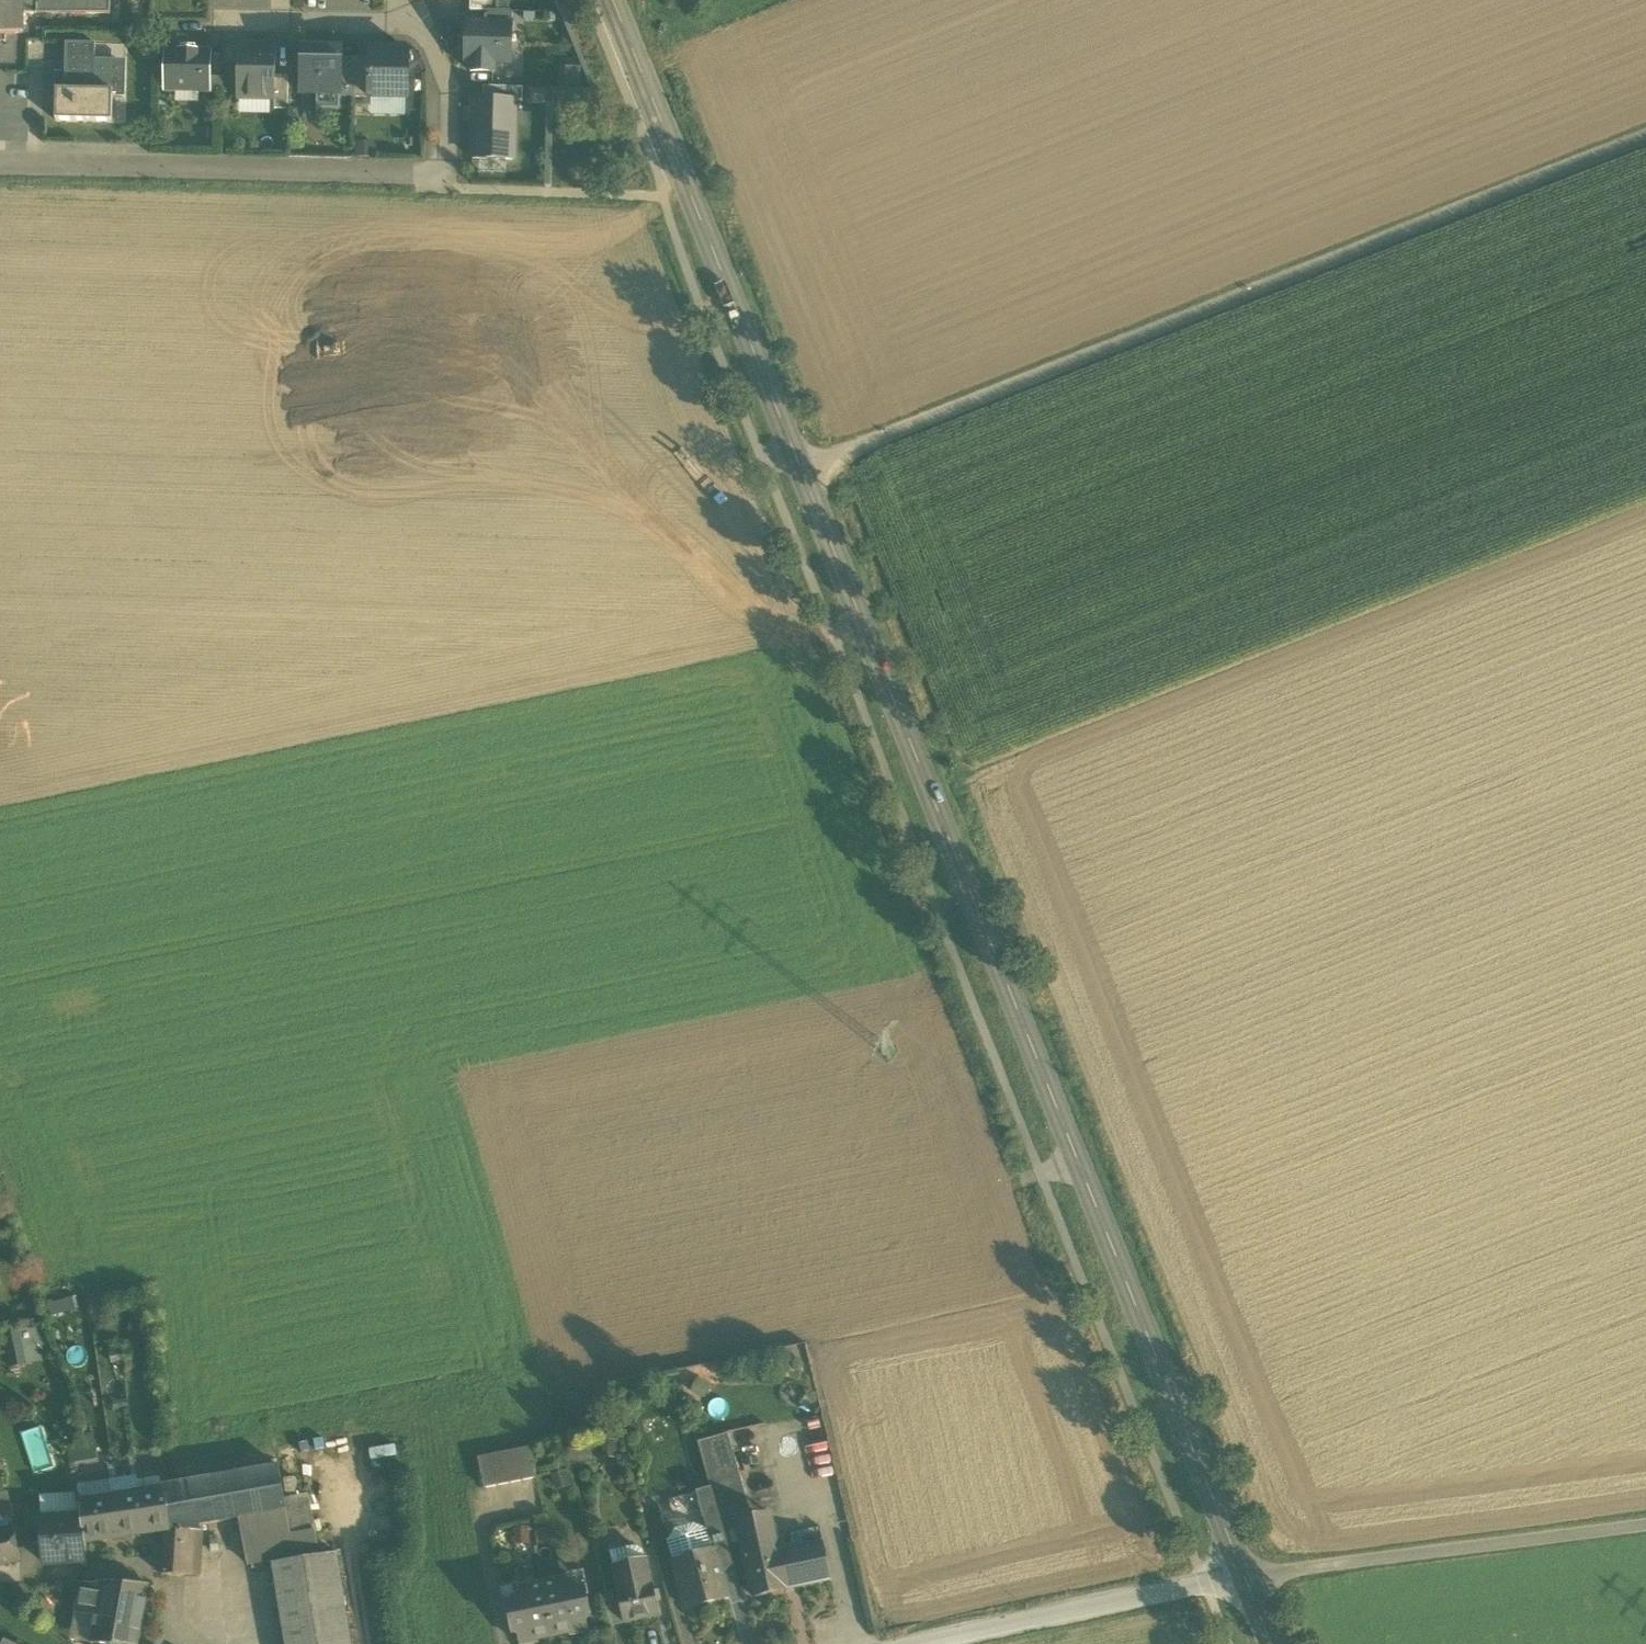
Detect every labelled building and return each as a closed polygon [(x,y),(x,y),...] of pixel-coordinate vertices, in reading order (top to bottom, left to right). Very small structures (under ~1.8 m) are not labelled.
[(6,42),(6,36),(24,33),(24,14),(24,0),(0,0),(0,42),(6,42)] [(24,14),(110,15),(111,0),(24,0),(24,14)] [(470,10),(487,11),(497,11),(497,0),(471,0),(470,10)] [(510,11),(510,0),(497,0),(497,11),(510,11)] [(487,11),(487,24),(512,25),(512,11),(510,11),(497,11),(487,11)] [(487,24),(467,24),(466,62),(471,62),(470,71),(494,72),(494,63),(511,63),(512,25),(487,24)] [(65,90),(95,91),(95,67),(95,60),(96,44),(66,43),(65,90)] [(271,99),(274,99),(275,77),(276,48),(239,47),(237,98),(240,98),(271,99)] [(342,50),(303,49),(302,95),(317,96),(317,111),(341,111),(341,98),(341,96),(342,58),(342,50)] [(370,59),(369,98),(371,98),(406,99),(408,99),(409,50),(370,50),(370,59)] [(166,52),(166,89),(176,89),(200,89),(210,90),(210,78),(211,52),(166,52)] [(355,59),(342,58),(341,96),(341,98),(355,98),(355,59)] [(355,59),(355,98),(369,98),(370,59),(355,59)] [(124,68),(95,67),(95,91),(113,91),(113,95),(123,95),(124,68)] [(288,77),(275,77),(274,99),(274,110),(287,110),(288,77)] [(210,78),(210,90),(222,90),(222,78),(210,78)] [(483,87),(483,100),(514,101),(522,101),(523,88),(483,87)] [(546,104),(547,88),(531,88),(531,104),(546,104)] [(200,89),(176,89),(176,103),(200,103),(200,89)] [(112,122),(113,95),(113,91),(95,91),(65,90),(56,90),(56,121),(112,122)] [(271,99),(240,98),(240,114),(271,115),(271,99)] [(406,99),(371,98),(371,115),(406,116),(406,99)] [(474,100),(473,159),(479,159),(506,160),(512,160),(514,101),(483,100),(474,100)] [(506,174),(506,160),(479,159),(478,173),(506,174)] [(76,1310),(73,1298),(47,1305),(50,1317),(76,1310)] [(147,1321),(133,1316),(128,1332),(142,1336),(147,1321)] [(41,1325),(20,1330),(28,1365),(43,1362),(40,1347),(46,1346),(41,1325)] [(10,1369),(28,1365),(20,1330),(0,1334),(0,1340),(10,1369)] [(698,1442),(706,1469),(706,1468),(736,1460),(728,1434),(698,1442)] [(395,1444),(369,1449),(371,1461),(397,1455),(395,1444)] [(70,1465),(75,1464),(99,1460),(93,1445),(67,1449),(70,1465)] [(478,1458),(484,1488),(536,1478),(530,1448),(478,1458)] [(706,1469),(709,1482),(739,1473),(736,1460),(706,1468),(706,1469)] [(203,1525),(240,1518),(286,1510),(284,1497),(278,1465),(162,1486),(163,1490),(164,1490),(169,1529),(202,1530),(203,1525)] [(569,1469),(550,1475),(555,1491),(573,1486),(569,1469)] [(750,1512),(739,1473),(709,1482),(711,1488),(720,1520),(721,1521),(750,1512)] [(137,1476),(76,1485),(77,1493),(78,1502),(81,1502),(81,1503),(82,1502),(163,1490),(162,1486),(161,1477),(138,1480),(137,1476)] [(721,1521),(720,1520),(711,1488),(696,1492),(705,1524),(707,1530),(713,1551),(715,1551),(716,1552),(729,1549),(721,1521)] [(83,1516),(84,1542),(166,1529),(169,1529),(164,1490),(163,1490),(82,1502),(83,1516)] [(8,1517),(13,1516),(7,1491),(5,1492),(0,1493),(0,1519),(8,1517)] [(40,1495),(42,1519),(82,1516),(81,1503),(81,1502),(78,1502),(77,1493),(40,1495)] [(306,1493),(284,1497),(286,1510),(291,1535),(312,1531),(313,1531),(306,1493)] [(291,1535),(286,1510),(240,1518),(244,1543),(291,1535)] [(769,1513),(760,1515),(765,1540),(775,1538),(769,1513)] [(787,1589),(779,1552),(777,1543),(776,1544),(775,1538),(765,1540),(760,1515),(759,1515),(737,1520),(753,1595),(753,1596),(787,1589)] [(85,1561),(84,1542),(83,1516),(82,1516),(42,1519),(44,1563),(85,1561)] [(11,1530),(8,1517),(0,1519),(0,1533),(11,1530)] [(667,1542),(673,1563),(713,1551),(707,1530),(694,1525),(676,1530),(667,1542)] [(530,1526),(514,1527),(514,1544),(530,1544),(530,1526)] [(789,1532),(793,1549),(823,1542),(819,1526),(789,1532)] [(199,1576),(202,1530),(169,1529),(166,1529),(163,1575),(199,1576)] [(18,1560),(11,1530),(0,1533),(0,1564),(18,1560)] [(291,1535),(244,1543),(248,1563),(315,1553),(312,1531),(291,1535)] [(793,1549),(779,1552),(787,1589),(831,1579),(823,1542),(793,1549)] [(610,1552),(613,1567),(646,1560),(645,1556),(643,1550),(638,1547),(634,1547),(610,1552)] [(715,1551),(713,1551),(673,1563),(686,1609),(728,1597),(716,1552),(715,1551)] [(285,1643),(351,1643),(337,1553),(272,1564),(285,1643)] [(618,1592),(625,1623),(659,1616),(647,1560),(646,1560),(613,1567),(618,1592)] [(519,1643),(525,1643),(538,1641),(537,1639),(569,1632),(570,1635),(588,1631),(585,1618),(591,1617),(584,1587),(578,1588),(565,1579),(520,1589),(512,1601),(505,1603),(511,1633),(517,1632),(519,1643)] [(86,1582),(79,1582),(73,1613),(94,1617),(97,1605),(85,1603),(86,1582)] [(149,1585),(86,1582),(85,1603),(97,1605),(94,1617),(90,1643),(93,1643),(138,1643),(149,1585)] [(605,1595),(612,1626),(625,1623),(618,1592),(605,1595)] [(94,1617),(73,1613),(68,1640),(90,1643),(94,1617)]
